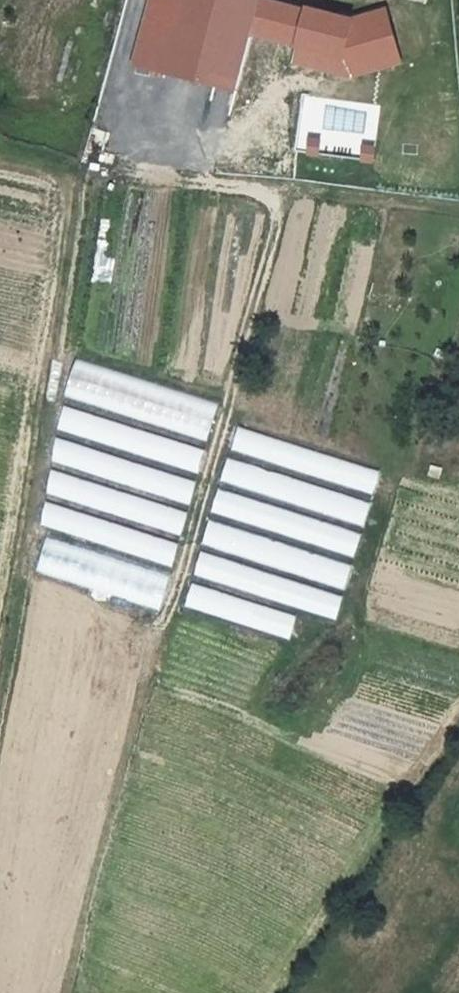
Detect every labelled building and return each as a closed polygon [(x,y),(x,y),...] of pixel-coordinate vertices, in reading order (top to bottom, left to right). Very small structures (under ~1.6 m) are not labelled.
[(182,0),(151,0),(134,65),(163,73),(182,0)] [(307,13),(259,0),(182,0),(163,73),(236,91),(251,33),(298,45),(297,48),(351,61),(383,53),(373,16),(350,26),(306,15),(307,13)] [(351,61),(297,48),(294,62),(352,77),(402,63),(387,11),(373,16),(383,53),(351,61)] [(76,359),(65,396),(206,440),(218,404),(76,359)] [(57,430),(198,474),(206,450),(64,406),(57,430)] [(238,426),(231,449),(373,496),(381,472),(238,426)] [(50,462),(189,504),(196,481),(57,439),(50,462)] [(228,457),(220,481),(363,527),(370,504),(228,457)] [(47,495),(179,535),(186,513),(54,472),(47,495)] [(218,489),(211,513),(353,559),(361,536),(218,489)] [(47,505),(41,525),(171,565),(177,545),(47,505)] [(209,519),(201,543),(344,590),(352,566),(209,519)] [(47,537),(36,572),(159,610),(170,575),(47,537)] [(201,551),(193,575),(336,621),(344,598),(201,551)] [(193,582),(185,607),(290,640),(298,616),(193,582)]
